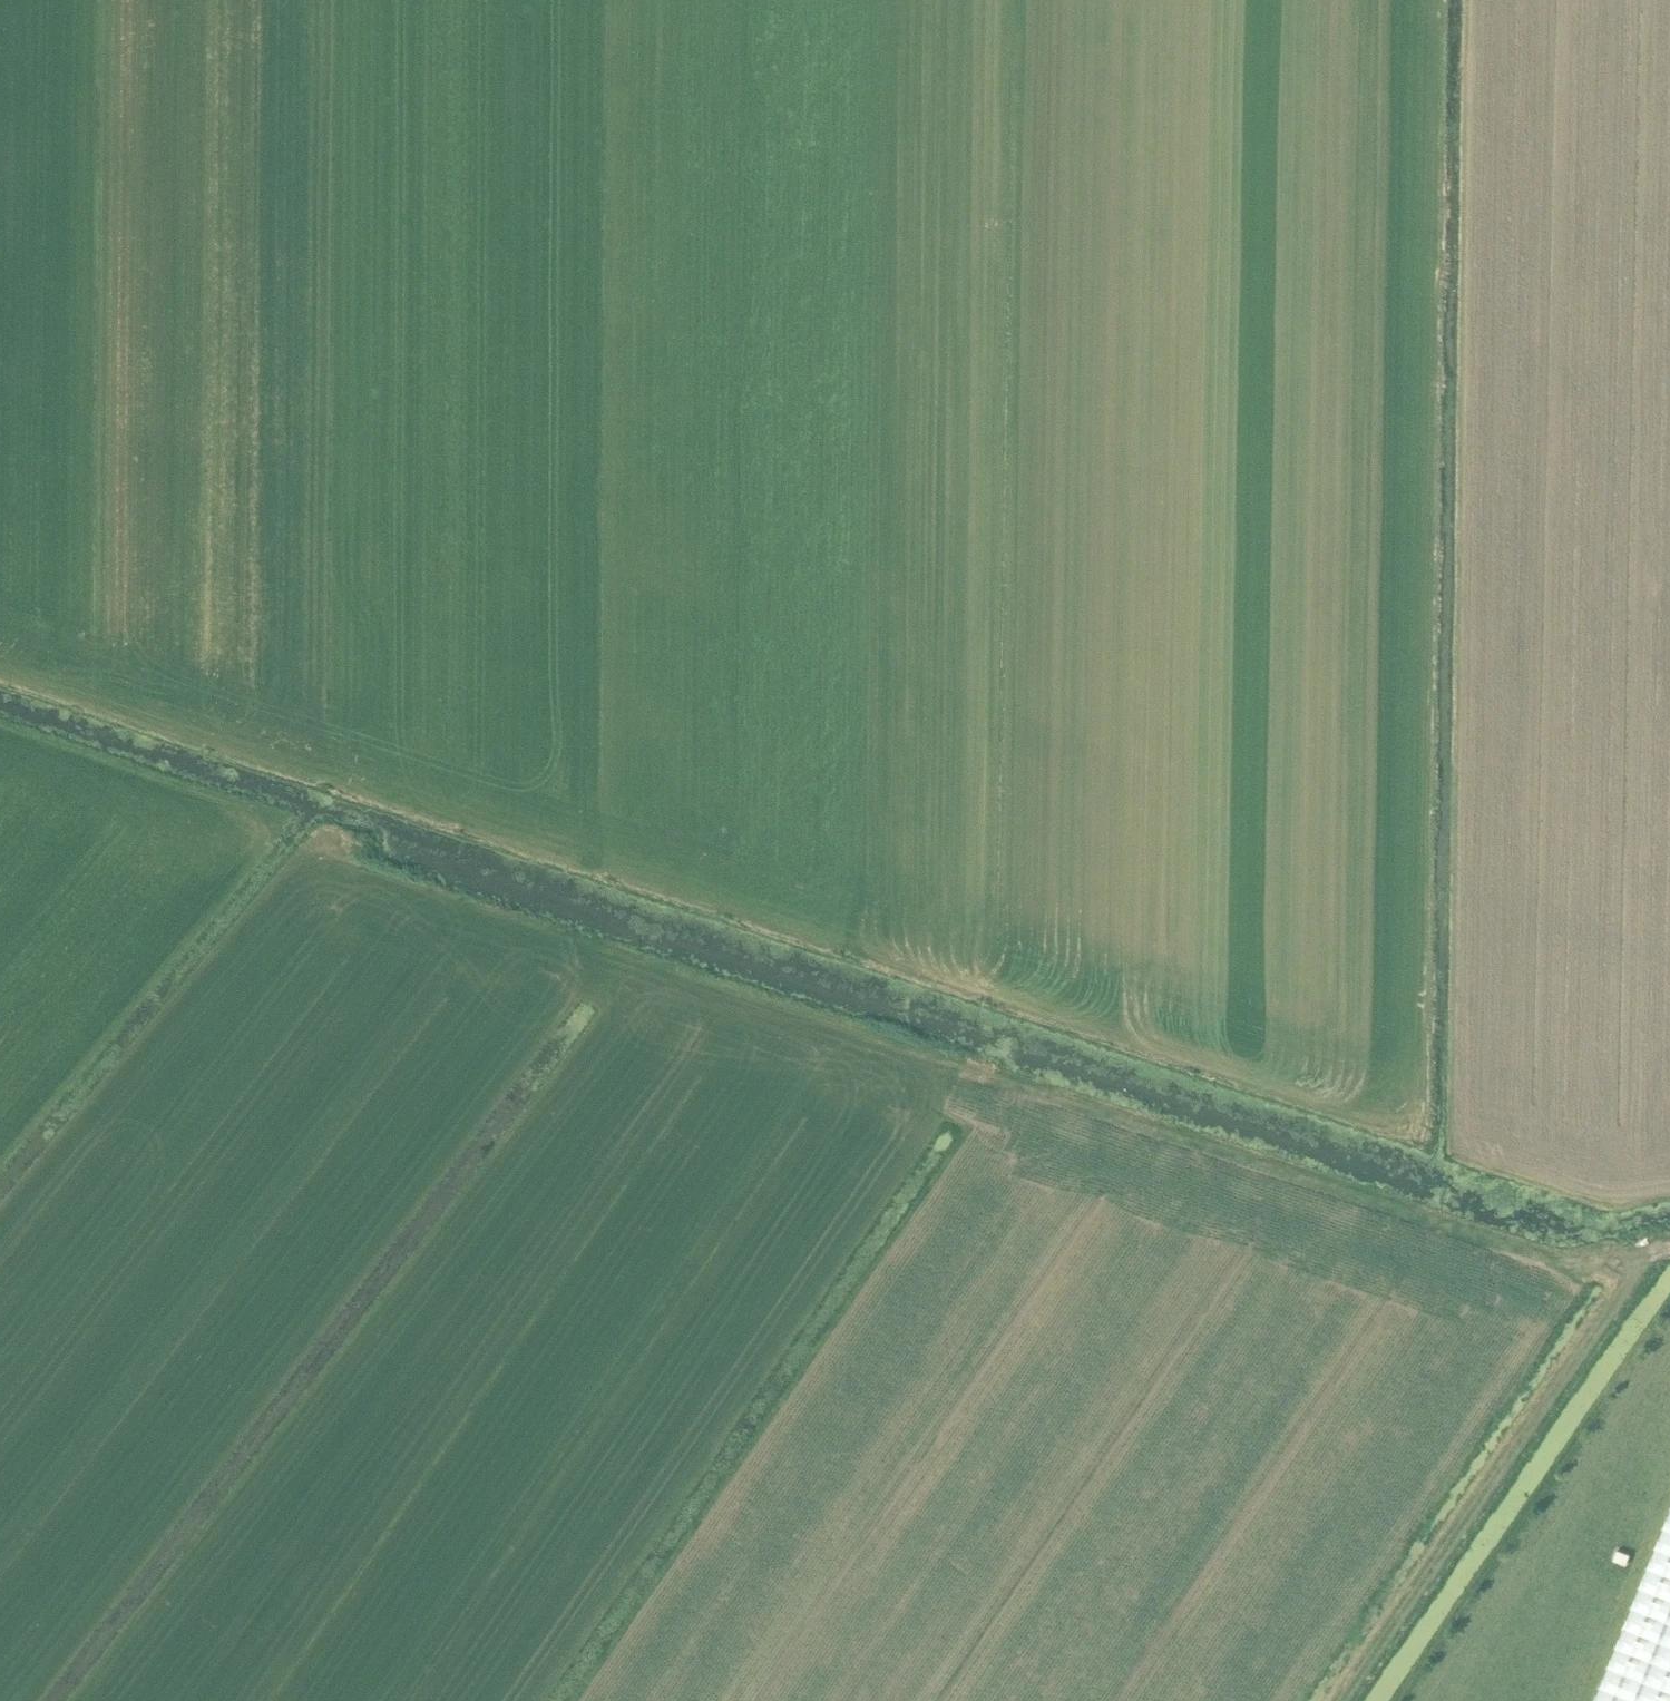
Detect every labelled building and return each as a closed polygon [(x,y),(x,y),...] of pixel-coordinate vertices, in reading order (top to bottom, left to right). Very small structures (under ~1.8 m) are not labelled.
[(1597,1700),(1669,1700),(1669,1518),(1597,1700)]
